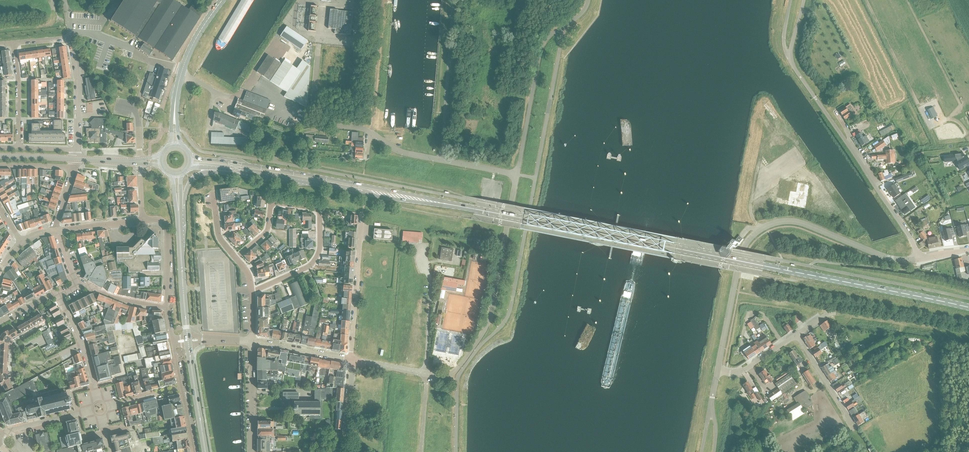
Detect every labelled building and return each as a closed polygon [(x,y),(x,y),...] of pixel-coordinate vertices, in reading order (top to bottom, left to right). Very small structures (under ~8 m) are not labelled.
[(138,39),(162,0),(125,0),(113,19),(110,17),(109,20),(111,22),(134,37),(138,39)] [(144,43),(152,48),(156,51),(172,61),(203,14),(191,6),(188,11),(172,0),(163,0),(162,0),(138,39),(139,40),(138,42),(141,44),(142,42),(144,43)] [(334,34),(350,35),(353,12),(338,11),(338,10),(330,9),(328,29),(335,29),(334,34)] [(286,27),(280,36),(301,50),(308,41),(286,27)] [(143,45),(140,49),(150,55),(153,51),(151,50),(152,48),(144,43),(143,45)] [(46,63),(45,63),(45,60),(43,50),(37,51),(38,58),(42,57),(43,65),(46,64),(46,63)] [(284,96),(307,107),(310,66),(302,60),(296,69),(284,60),(281,64),(268,55),(257,72),(287,92),(284,96)] [(55,74),(69,71),(68,65),(61,66),(62,70),(55,71),(55,74)] [(149,73),(143,94),(150,97),(153,98),(152,102),(157,103),(158,99),(159,99),(159,98),(160,99),(161,95),(160,95),(162,90),(163,90),(164,86),(163,86),(165,79),(166,79),(168,75),(166,75),(168,71),(159,68),(157,75),(149,73)] [(87,95),(88,101),(96,99),(92,78),(85,79),(86,86),(85,86),(86,95),(87,95)] [(238,99),(234,108),(249,114),(255,116),(263,119),(270,100),(247,91),(243,101),(238,99)] [(839,111),(845,120),(856,113),(850,104),(839,111)] [(927,110),(932,119),(937,116),(933,107),(927,110)] [(233,109),(231,115),(238,117),(245,120),(246,118),(253,120),(255,116),(249,114),(249,115),(240,111),(233,109)] [(212,121),(223,125),(227,116),(219,113),(214,112),(212,121)] [(235,130),(236,127),(239,121),(227,116),(223,125),(235,130)] [(91,129),(86,129),(86,134),(87,134),(87,137),(86,137),(86,143),(91,143),(91,142),(95,142),(95,143),(100,143),(101,143),(107,143),(107,135),(106,135),(106,133),(109,135),(110,133),(116,135),(118,132),(104,126),(106,118),(104,118),(101,118),(94,118),(91,122),(90,124),(91,125),(91,129)] [(31,134),(29,134),(29,143),(65,143),(65,134),(62,134),(62,132),(62,120),(53,120),(53,131),(47,131),(40,131),(40,124),(43,124),(43,121),(34,121),(34,124),(31,124),(31,132),(31,134)] [(239,121),(236,127),(249,132),(249,125),(239,121)] [(878,124),(880,130),(887,127),(885,121),(878,124)] [(285,128),(273,123),(271,127),(283,132),(285,128)] [(885,129),(879,133),(881,136),(893,129),(895,129),(893,125),(885,129)] [(118,132),(116,135),(118,136),(118,138),(122,140),(123,137),(124,138),(126,138),(126,144),(135,143),(135,139),(132,139),(132,137),(126,135),(118,132)] [(345,141),(345,144),(351,145),(351,147),(355,147),(363,148),(363,142),(363,138),(358,138),(358,133),(352,132),(351,142),(345,141)] [(211,144),(248,145),(249,138),(224,137),(224,133),(211,133),(211,144)] [(861,133),(856,135),(862,146),(869,142),(867,136),(866,135),(863,137),(861,133)] [(306,135),(305,141),(327,143),(328,137),(315,136),(306,135)] [(882,141),(874,146),(877,151),(886,146),(882,141)] [(886,160),(886,164),(893,163),(893,159),(892,159),(891,151),(885,151),(886,155),(872,155),(872,159),(877,159),(878,160),(886,160)] [(944,156),(945,162),(955,161),(960,170),(968,165),(968,161),(966,155),(963,157),(963,154),(944,156)] [(22,184),(22,170),(13,170),(15,178),(17,182),(19,182),(19,185),(22,185),(22,184)] [(878,174),(881,182),(892,177),(891,173),(889,174),(888,173),(885,174),(885,173),(882,174),(882,172),(878,174)] [(911,173),(895,179),(896,183),(912,177),(911,173)] [(78,175),(76,180),(93,186),(93,190),(92,191),(98,192),(99,186),(84,181),(85,177),(78,175)] [(50,178),(49,181),(51,182),(50,185),(62,189),(64,183),(59,182),(55,180),(50,178)] [(781,179),(778,203),(808,207),(811,183),(781,179)] [(84,187),(90,189),(93,190),(93,186),(76,180),(74,187),(83,190),(84,187)] [(7,190),(5,186),(9,184),(7,182),(6,182),(4,184),(0,186),(0,194),(7,190)] [(60,195),(62,189),(50,185),(43,182),(42,185),(54,189),(53,192),(60,195)] [(1,200),(7,197),(8,197),(6,193),(13,189),(17,187),(16,184),(11,187),(7,190),(0,194),(0,198),(1,200)] [(894,185),(887,189),(894,198),(900,194),(894,185)] [(51,197),(58,200),(60,195),(53,192),(42,188),(40,193),(46,195),(47,193),(52,195),(51,197)] [(87,201),(87,200),(86,194),(86,192),(73,188),(68,203),(72,203),(72,202),(75,202),(86,201),(87,201)] [(121,188),(114,189),(115,192),(120,192),(120,194),(128,194),(128,197),(137,196),(137,193),(136,193),(136,191),(121,191),(121,188)] [(220,202),(221,202),(240,200),(238,188),(220,190),(221,199),(220,199),(220,202)] [(7,197),(1,200),(4,205),(10,202),(9,199),(14,196),(14,195),(16,194),(17,197),(20,196),(18,190),(13,193),(8,197),(7,197)] [(50,202),(57,205),(58,200),(51,197),(51,200),(39,195),(38,197),(39,198),(47,201),(50,202)] [(121,203),(121,205),(125,205),(125,203),(137,202),(137,200),(137,196),(128,197),(128,200),(121,200),(121,203)] [(256,207),(264,208),(264,201),(262,200),(262,197),(256,197),(256,203),(256,207)] [(906,197),(897,203),(904,214),(910,211),(909,210),(913,207),(906,197)] [(18,206),(17,206),(15,199),(10,202),(4,205),(7,210),(18,206)] [(42,203),(41,205),(48,208),(55,210),(57,205),(50,202),(47,201),(46,204),(42,203)] [(108,213),(107,213),(107,218),(116,217),(115,211),(117,211),(116,206),(111,207),(111,206),(112,205),(112,201),(109,201),(110,208),(108,208),(108,213)] [(42,203),(39,202),(41,205),(55,210),(48,208),(41,205),(42,203)] [(72,223),(71,215),(70,204),(67,204),(61,222),(62,224),(72,223)] [(18,206),(7,210),(10,215),(13,214),(19,212),(18,209),(23,208),(22,205),(17,206),(18,206)] [(134,206),(134,205),(125,205),(121,205),(121,208),(129,208),(129,207),(130,207),(130,213),(134,213),(134,212),(137,212),(138,211),(138,205),(134,206)] [(42,207),(40,206),(42,213),(45,224),(51,222),(51,220),(50,218),(51,217),(50,214),(45,216),(44,213),(45,213),(44,210),(43,210),(42,207)] [(75,206),(77,222),(85,221),(84,213),(79,214),(78,206),(75,206)] [(38,208),(35,209),(38,218),(40,225),(45,224),(42,213),(39,214),(38,208)] [(253,218),(262,219),(263,212),(258,212),(258,210),(254,210),(255,208),(252,208),(252,210),(249,210),(248,212),(254,213),(253,218)] [(25,230),(30,229),(24,209),(22,210),(26,222),(23,223),(25,230)] [(25,213),(24,209),(30,229),(35,227),(33,220),(30,221),(28,212),(25,213)] [(287,217),(287,211),(278,210),(277,216),(278,216),(277,221),(276,228),(283,229),(283,225),(286,225),(287,217)] [(293,210),(292,215),(295,215),(299,215),(302,216),(302,221),(305,221),(305,225),(304,225),(304,228),(311,228),(311,225),(311,221),(311,214),(306,214),(306,213),(302,213),(296,212),(296,210),(293,210)] [(229,216),(224,217),(225,223),(233,222),(232,218),(238,217),(241,217),(241,214),(237,214),(236,214),(236,211),(235,211),(228,212),(229,215),(229,216)] [(25,230),(23,223),(20,213),(18,214),(18,215),(17,215),(18,219),(14,221),(20,232),(25,230)] [(252,220),(250,221),(248,223),(251,227),(248,229),(251,232),(254,236),(259,232),(255,228),(258,226),(252,220)] [(957,227),(960,237),(967,235),(966,232),(968,232),(968,230),(968,224),(964,225),(957,227)] [(951,236),(955,235),(953,228),(950,229),(942,231),(945,241),(952,239),(951,236)] [(373,239),(392,240),(393,231),(374,229),(373,239)] [(98,238),(100,247),(101,251),(105,250),(104,246),(101,238),(105,237),(109,237),(108,232),(107,230),(97,232),(98,238)] [(3,238),(9,242),(11,239),(7,232),(7,231),(4,232),(6,234),(3,238)] [(141,244),(131,245),(131,248),(132,256),(132,257),(136,257),(141,256),(144,256),(144,258),(144,266),(145,266),(145,270),(144,270),(144,271),(145,271),(145,273),(146,273),(152,273),(157,273),(157,271),(157,244),(156,244),(156,239),(159,239),(159,231),(147,232),(147,239),(141,239),(141,238),(141,244)] [(422,233),(419,233),(403,231),(402,241),(418,243),(419,237),(422,237),(422,233)] [(95,232),(87,233),(88,240),(93,240),(93,239),(95,239),(95,232)] [(928,242),(929,249),(939,247),(937,237),(931,239),(931,238),(928,239),(923,232),(919,235),(925,244),(928,242)] [(77,244),(78,249),(85,247),(86,246),(86,243),(88,242),(88,240),(87,233),(76,234),(77,241),(81,241),(81,244),(77,244)] [(229,239),(235,246),(243,239),(237,233),(235,235),(235,234),(229,239)] [(302,238),(301,238),(301,242),(301,248),(305,248),(313,248),(313,241),(310,241),(310,239),(309,239),(308,234),(301,234),(302,238)] [(742,238),(738,235),(732,242),(733,244),(732,245),(732,247),(734,248),(739,243),(738,242),(742,238)] [(0,243),(6,247),(9,242),(3,238),(0,236),(0,237),(0,243)] [(272,236),(268,240),(273,245),(275,248),(277,246),(275,244),(278,242),(276,239),(275,240),(272,236)] [(48,237),(41,238),(42,239),(47,247),(49,252),(52,251),(53,251),(57,250),(53,237),(48,237)] [(41,246),(40,245),(41,243),(39,240),(30,246),(34,251),(41,246)] [(273,245),(268,240),(261,246),(266,253),(272,248),(271,247),(273,245)] [(256,250),(260,248),(258,245),(245,256),(250,262),(253,260),(254,260),(257,257),(254,254),(257,251),(256,250)] [(37,256),(34,251),(30,246),(23,252),(17,259),(22,267),(23,267),(25,269),(31,264),(29,262),(33,259),(36,256),(37,256)] [(77,249),(83,266),(85,265),(84,265),(89,263),(89,264),(90,264),(90,263),(94,261),(93,257),(90,258),(89,254),(88,255),(85,247),(78,249),(77,249)] [(440,260),(452,262),(454,250),(442,247),(440,260)] [(50,256),(46,257),(47,258),(48,261),(52,260),(60,257),(59,257),(60,257),(57,250),(53,251),(52,251),(49,252),(50,256)] [(302,250),(292,255),(295,261),(298,260),(298,261),(305,258),(302,250)] [(255,265),(256,269),(258,269),(257,269),(264,266),(262,262),(264,261),(266,260),(271,258),(267,253),(265,255),(262,258),(257,261),(255,263),(255,265)] [(103,257),(102,258),(102,259),(105,272),(107,276),(107,278),(107,279),(112,282),(115,284),(114,285),(119,288),(120,287),(125,289),(131,290),(131,286),(131,277),(123,277),(123,276),(122,276),(122,268),(117,269),(116,269),(114,262),(115,262),(113,255),(109,256),(105,257),(103,257)] [(292,255),(286,258),(290,267),(296,264),(295,261),(292,255)] [(39,261),(40,264),(43,269),(45,269),(47,273),(48,276),(52,283),(55,281),(54,279),(59,276),(56,265),(55,263),(53,263),(52,260),(48,261),(47,258),(39,261)] [(105,283),(107,279),(107,278),(107,276),(105,272),(102,259),(94,261),(90,263),(90,264),(89,264),(89,263),(84,265),(85,265),(83,266),(86,274),(84,278),(101,289),(105,283)] [(955,260),(957,268),(955,269),(956,274),(960,273),(959,268),(963,267),(963,266),(964,266),(963,263),(962,263),(961,259),(955,260)] [(284,267),(287,266),(285,264),(286,263),(284,260),(282,261),(282,262),(276,265),(279,272),(286,269),(284,267)] [(54,279),(55,281),(58,286),(67,281),(62,263),(56,265),(59,276),(54,279)] [(257,273),(256,274),(257,278),(265,277),(265,273),(267,272),(270,272),(269,268),(273,267),(273,264),(269,266),(269,265),(266,267),(266,268),(261,268),(262,270),(257,271),(257,273)] [(12,281),(19,277),(18,276),(14,270),(12,268),(6,272),(6,273),(12,281)] [(43,274),(41,270),(39,271),(41,274),(49,290),(58,286),(55,281),(52,283),(48,276),(45,277),(43,274)] [(3,291),(10,292),(12,281),(6,273),(4,276),(3,279),(4,279),(1,288),(3,289),(3,291)] [(41,274),(37,277),(41,285),(34,289),(35,291),(42,287),(45,293),(49,290),(41,274)] [(759,289),(761,277),(755,275),(753,287),(759,289)] [(443,277),(443,282),(441,289),(456,292),(456,287),(457,287),(457,284),(465,286),(466,281),(443,277)] [(137,287),(131,286),(131,290),(137,290),(138,290),(138,287),(144,287),(144,286),(149,286),(149,278),(137,278),(134,278),(134,280),(134,284),(137,284),(137,287)] [(294,297),(288,299),(293,310),(308,304),(303,290),(299,281),(292,284),(289,285),(290,289),(294,297)] [(33,292),(36,298),(45,293),(42,287),(35,291),(34,289),(31,285),(29,282),(27,284),(30,290),(31,293),(33,292)] [(119,288),(116,295),(123,296),(123,293),(127,293),(126,296),(136,298),(136,299),(137,290),(131,290),(125,289),(120,287),(119,288)] [(277,293),(274,294),(276,304),(277,303),(282,315),(293,310),(288,299),(282,301),(281,295),(279,288),(276,289),(277,293)] [(147,290),(146,293),(147,293),(146,301),(161,303),(161,295),(162,290),(153,290),(149,289),(149,290),(147,290)] [(31,293),(30,290),(21,295),(22,297),(26,303),(36,298),(33,292),(31,293)] [(138,292),(138,290),(137,290),(136,299),(140,299),(146,300),(146,301),(147,293),(146,293),(138,292)] [(16,291),(13,293),(16,298),(20,306),(26,303),(22,297),(19,299),(17,295),(17,294),(16,291)] [(5,300),(5,302),(4,302),(10,312),(14,310),(10,301),(16,298),(13,293),(11,294),(5,298),(4,298),(5,298),(0,297),(0,300),(5,300)] [(95,293),(92,294),(95,300),(96,300),(97,300),(101,302),(100,305),(104,307),(104,308),(108,310),(103,321),(104,323),(105,325),(110,325),(115,311),(118,302),(114,300),(99,295),(95,293)] [(96,302),(95,300),(92,294),(86,297),(90,305),(91,307),(94,305),(93,304),(96,302)] [(257,298),(257,309),(270,309),(270,300),(273,300),(273,295),(265,295),(257,298)] [(87,307),(90,305),(86,297),(80,300),(85,308),(84,308),(85,310),(88,308),(87,307)] [(14,310),(20,306),(16,298),(10,301),(14,310)] [(0,300),(0,304),(1,304),(3,307),(0,309),(0,318),(10,312),(4,302),(5,302),(5,300),(0,300)] [(86,312),(85,310),(84,308),(85,308),(80,300),(74,303),(79,311),(81,315),(86,312)] [(110,325),(114,324),(119,312),(122,304),(118,302),(115,311),(110,325)] [(75,313),(79,311),(74,303),(69,306),(74,316),(76,314),(75,313)] [(306,345),(314,347),(316,339),(311,338),(312,337),(313,335),(314,330),(315,330),(318,313),(317,313),(319,304),(315,303),(312,316),(308,337),(306,345)] [(47,312),(48,314),(60,308),(57,307),(55,304),(48,308),(50,310),(47,312)] [(122,304),(119,312),(114,324),(115,324),(117,324),(122,313),(126,314),(127,311),(129,306),(122,304)] [(137,322),(139,327),(142,326),(142,317),(136,317),(138,309),(130,307),(126,323),(127,323),(130,323),(132,323),(137,322)] [(60,308),(48,314),(49,316),(52,315),(54,318),(61,314),(59,310),(60,308)] [(147,311),(138,309),(136,317),(142,317),(146,317),(147,311)] [(270,309),(257,309),(258,318),(265,318),(265,316),(269,316),(270,309)] [(341,321),(349,322),(350,316),(350,311),(342,310),(342,316),(341,321)] [(142,317),(142,326),(152,323),(152,322),(152,312),(147,311),(146,317),(142,317)] [(152,322),(163,319),(162,311),(152,311),(152,312),(152,322)] [(265,318),(258,318),(258,328),(268,328),(269,328),(269,325),(269,323),(269,320),(272,318),(280,315),(279,312),(276,313),(269,316),(265,316),(265,318)] [(16,326),(21,335),(45,321),(39,313),(36,314),(37,315),(31,318),(25,321),(25,322),(19,325),(19,324),(16,326)] [(300,344),(306,345),(308,337),(312,316),(306,315),(303,329),(302,336),(300,344)] [(791,319),(793,323),(795,322),(796,324),(801,321),(797,315),(792,318),(791,319)] [(56,324),(57,327),(65,323),(63,320),(64,317),(52,323),(53,325),(56,324)] [(757,324),(754,318),(750,321),(751,322),(757,330),(760,328),(761,329),(765,326),(761,321),(757,324)] [(158,325),(164,324),(163,319),(152,322),(152,323),(153,326),(152,327),(153,332),(154,332),(154,331),(159,330),(158,325)] [(286,342),(288,334),(289,327),(286,326),(287,320),(284,319),(282,326),(282,327),(280,340),(286,342)] [(83,321),(78,324),(81,330),(91,327),(90,325),(89,321),(84,323),(83,322),(83,321)] [(341,329),(348,329),(349,322),(341,321),(341,322),(339,322),(338,325),(341,325),(341,329)] [(827,321),(820,325),(825,331),(827,330),(828,333),(830,331),(831,332),(833,335),(836,333),(827,321)] [(293,343),(294,334),(296,325),(296,323),(294,322),(292,331),(289,330),(290,327),(289,327),(288,334),(286,342),(293,343)] [(756,330),(757,330),(751,322),(747,324),(751,329),(754,327),(756,330)] [(91,327),(81,330),(82,331),(84,336),(106,329),(104,325),(100,326),(97,327),(95,323),(95,324),(90,325),(91,327)] [(142,336),(142,337),(155,334),(154,332),(153,332),(152,327),(153,326),(152,323),(142,326),(139,327),(140,330),(141,333),(142,336)] [(269,325),(269,328),(269,338),(271,339),(280,340),(282,327),(282,326),(283,324),(280,323),(280,326),(279,330),(273,328),(273,325),(269,325)] [(294,334),(293,343),(300,344),(302,336),(297,335),(297,333),(298,333),(300,323),(296,323),(296,325),(295,331),(294,334)] [(786,323),(783,325),(788,333),(792,330),(788,324),(787,326),(786,324),(787,324),(786,323)] [(165,332),(164,324),(158,325),(159,330),(154,331),(154,332),(155,334),(165,332)] [(57,334),(58,337),(71,331),(68,330),(66,327),(59,330),(60,333),(57,334)] [(19,336),(13,328),(11,329),(11,330),(8,332),(8,331),(3,334),(0,338),(0,345),(0,384),(1,386),(2,386),(3,389),(4,392),(13,387),(8,378),(11,378),(10,375),(10,372),(8,372),(9,344),(11,345),(13,342),(11,341),(19,336)] [(258,328),(258,336),(269,338),(269,328),(268,328),(258,328)] [(106,329),(84,336),(87,341),(96,339),(95,336),(107,333),(107,332),(106,329)] [(71,331),(58,337),(60,339),(63,338),(64,340),(71,337),(70,334),(71,331)] [(142,337),(142,338),(143,341),(148,340),(148,339),(153,338),(154,341),(152,342),(167,339),(165,332),(155,334),(142,337)] [(340,341),(340,343),(347,344),(348,335),(341,335),(341,336),(340,341)] [(766,335),(762,338),(768,347),(772,344),(766,335)] [(803,339),(807,344),(813,339),(810,335),(808,337),(807,336),(803,339)] [(320,348),(331,350),(332,343),(332,342),(324,341),(325,337),(322,336),(321,340),(320,348)] [(97,343),(103,342),(101,337),(96,339),(87,341),(89,345),(97,343),(97,344),(97,343)] [(762,338),(758,340),(764,349),(768,347),(762,338)] [(813,339),(807,344),(810,349),(816,345),(813,341),(814,341),(816,340),(815,338),(813,339)] [(839,348),(833,339),(832,338),(830,338),(832,342),(834,341),(835,342),(833,343),(834,345),(836,348),(837,347),(838,349),(839,348),(839,349),(839,348)] [(331,350),(340,352),(341,345),(340,345),(340,343),(340,341),(337,340),(336,340),(333,340),(332,342),(332,343),(331,350)] [(758,340),(755,343),(760,352),(764,349),(758,340)] [(815,351),(812,353),(815,357),(822,353),(820,350),(827,345),(825,341),(819,345),(814,349),(815,351)] [(55,347),(55,345),(53,343),(48,345),(45,347),(47,351),(55,347)] [(148,348),(145,348),(146,352),(147,353),(148,358),(169,354),(169,350),(167,343),(157,345),(157,346),(153,347),(148,347),(148,348)] [(755,343),(751,345),(756,354),(760,352),(755,343)] [(145,348),(144,344),(138,346),(140,353),(146,352),(145,348)] [(751,345),(747,348),(753,357),(756,354),(751,345)] [(852,349),(856,354),(861,350),(857,345),(852,349)] [(876,347),(863,354),(865,357),(872,353),(872,352),(881,347),(880,345),(876,347)] [(102,348),(90,351),(91,356),(99,354),(103,353),(102,348)] [(257,358),(266,358),(266,357),(267,350),(258,348),(257,349),(257,358)] [(753,357),(747,348),(743,350),(749,359),(753,357)] [(277,363),(279,352),(267,350),(266,357),(266,358),(266,361),(269,361),(274,362),(277,363)] [(789,354),(794,360),(793,360),(797,365),(803,361),(800,356),(799,357),(793,350),(789,354)] [(99,354),(91,356),(98,382),(101,382),(112,379),(111,376),(115,375),(116,374),(116,375),(117,374),(121,373),(119,365),(121,364),(119,356),(113,357),(114,359),(111,360),(109,352),(103,353),(99,354)] [(286,361),(287,353),(279,352),(277,363),(274,362),(269,361),(266,361),(266,358),(257,358),(257,371),(278,371),(284,372),(286,361)] [(298,378),(300,369),(302,369),(303,365),(304,356),(287,353),(286,361),(284,372),(284,375),(298,378)] [(72,358),(74,364),(82,362),(80,354),(72,358)] [(126,356),(127,362),(139,360),(138,354),(126,356)] [(146,368),(147,368),(154,367),(153,362),(171,359),(169,354),(148,358),(144,359),(146,368)] [(302,369),(302,373),(305,374),(306,371),(308,371),(309,365),(310,358),(304,356),(303,365),(302,369)] [(317,367),(319,359),(310,358),(309,365),(308,371),(309,371),(310,370),(313,371),(313,369),(317,370),(318,367),(317,367)] [(153,362),(154,367),(172,365),(171,359),(153,362)] [(324,360),(323,368),(322,376),(325,376),(326,370),(325,370),(326,369),(329,369),(331,361),(324,360)] [(340,370),(340,363),(331,361),(329,369),(328,376),(331,377),(339,378),(344,378),(345,375),(339,374),(339,375),(336,375),(337,370),(340,370)] [(339,374),(345,375),(346,364),(340,363),(340,370),(337,370),(336,375),(339,375),(339,374)] [(822,368),(827,376),(835,371),(832,366),(830,367),(828,364),(822,368)] [(172,365),(154,367),(154,370),(155,375),(173,371),(172,365)] [(84,368),(76,371),(77,375),(78,376),(81,387),(89,385),(84,368)] [(150,383),(153,382),(153,380),(152,380),(149,381),(148,378),(147,368),(146,368),(140,369),(143,379),(144,383),(145,382),(146,384),(150,382),(150,383)] [(133,376),(134,378),(135,381),(131,382),(131,385),(134,395),(139,394),(141,393),(137,375),(136,370),(133,371),(134,376),(133,376)] [(767,379),(770,383),(773,381),(769,374),(768,374),(765,370),(759,374),(764,381),(767,379)] [(778,380),(790,374),(788,370),(777,377),(778,380)] [(812,384),(816,381),(808,370),(802,374),(812,388),(814,387),(812,384)] [(76,371),(74,372),(71,373),(73,382),(69,383),(71,390),(81,387),(78,376),(77,375),(76,371)] [(174,378),(173,371),(155,375),(155,378),(162,377),(162,380),(174,378)] [(277,382),(278,371),(257,371),(257,382),(277,382)] [(835,371),(827,376),(830,381),(838,376),(835,371)] [(776,383),(779,388),(768,395),(772,400),(782,393),(797,384),(790,374),(776,383)] [(131,385),(131,382),(130,382),(128,376),(117,379),(118,383),(122,382),(124,387),(131,385)] [(325,388),(334,388),(334,387),(336,388),(343,388),(344,378),(339,378),(331,377),(328,376),(325,388)] [(175,382),(174,378),(162,380),(158,381),(160,388),(176,384),(175,383),(175,382)] [(849,385),(852,384),(850,380),(842,385),(840,383),(839,384),(837,381),(832,384),(837,392),(848,385),(849,385)] [(31,381),(13,390),(13,389),(3,395),(5,399),(0,401),(0,410),(5,423),(6,424),(7,425),(8,425),(10,425),(14,425),(22,423),(22,422),(27,421),(25,412),(23,407),(18,409),(19,414),(12,415),(11,412),(13,412),(11,407),(12,404),(11,403),(36,389),(31,381)] [(122,382),(118,383),(116,384),(119,398),(120,399),(134,395),(131,385),(124,387),(122,382)] [(748,392),(747,393),(752,400),(756,397),(753,393),(755,392),(748,382),(743,385),(748,392)] [(334,387),(334,388),(334,390),(336,390),(336,393),(335,393),(335,395),(336,395),(336,397),(343,398),(343,388),(336,388),(334,387)] [(786,410),(792,418),(804,411),(804,410),(812,405),(809,400),(811,399),(805,390),(794,398),(797,404),(786,410)] [(69,403),(71,403),(70,397),(68,398),(66,392),(59,394),(58,391),(36,397),(37,399),(29,401),(30,405),(27,406),(25,409),(26,413),(28,420),(37,417),(37,418),(46,415),(46,414),(70,409),(69,403)] [(160,404),(163,406),(170,405),(180,401),(178,394),(168,397),(168,399),(167,399),(166,401),(166,402),(163,403),(163,399),(159,400),(160,404)] [(860,396),(851,401),(848,398),(843,401),(846,405),(845,405),(848,409),(860,402),(863,400),(860,396)] [(157,400),(144,403),(148,423),(151,422),(158,421),(157,417),(161,416),(160,407),(158,407),(157,400)] [(180,401),(170,405),(163,406),(161,407),(164,420),(170,419),(184,417),(180,401)] [(294,415),(298,415),(299,415),(305,415),(309,415),(314,415),(314,416),(315,416),(315,415),(319,415),(319,416),(320,401),(319,401),(319,402),(315,402),(315,401),(314,401),(314,402),(310,402),(310,401),(309,401),(309,402),(304,402),(304,401),(304,402),(299,402),(299,401),(299,402),(294,402),(294,401),(293,401),(293,402),(294,402),(294,406),(293,406),(293,410),(294,410),(294,414),(293,414),(293,415),(294,415)] [(334,401),(334,404),(336,404),(336,409),(334,409),(334,411),(335,411),(336,411),(341,411),(342,402),(336,401),(335,401),(334,401)] [(144,403),(140,404),(142,413),(143,420),(144,424),(148,423),(144,403)] [(136,405),(129,407),(131,416),(138,414),(136,405)] [(131,416),(129,407),(122,409),(125,420),(128,419),(128,421),(129,421),(130,426),(137,425),(141,424),(140,421),(137,422),(137,421),(133,422),(132,421),(132,420),(131,416)] [(849,411),(853,417),(858,425),(864,422),(862,419),(867,416),(864,411),(859,414),(854,408),(849,411)] [(186,427),(184,417),(170,419),(171,423),(175,422),(175,424),(171,424),(172,429),(170,429),(170,430),(186,427)] [(66,422),(69,435),(79,433),(80,433),(77,420),(66,422)] [(139,436),(140,439),(160,436),(159,432),(152,433),(152,428),(144,429),(145,433),(139,434),(139,436)] [(44,451),(47,451),(52,451),(48,432),(43,433),(43,432),(40,433),(40,434),(35,435),(38,447),(42,446),(44,451)] [(128,441),(132,440),(130,432),(121,434),(121,435),(117,436),(116,435),(113,436),(111,440),(112,443),(113,443),(114,447),(113,447),(114,451),(131,451),(128,441)] [(172,438),(172,442),(188,439),(186,432),(170,435),(163,436),(164,437),(166,437),(166,439),(172,438)] [(74,446),(77,446),(82,444),(79,433),(69,435),(64,436),(59,437),(62,449),(74,446)] [(153,445),(163,443),(162,436),(152,438),(153,445)] [(257,440),(257,451),(269,451),(269,436),(257,436),(257,440)] [(77,446),(78,451),(88,451),(103,448),(102,445),(103,445),(102,439),(95,440),(96,441),(82,444),(77,446)] [(177,450),(176,450),(190,449),(188,439),(172,442),(169,443),(170,445),(173,444),(173,443),(177,443),(177,450)]
